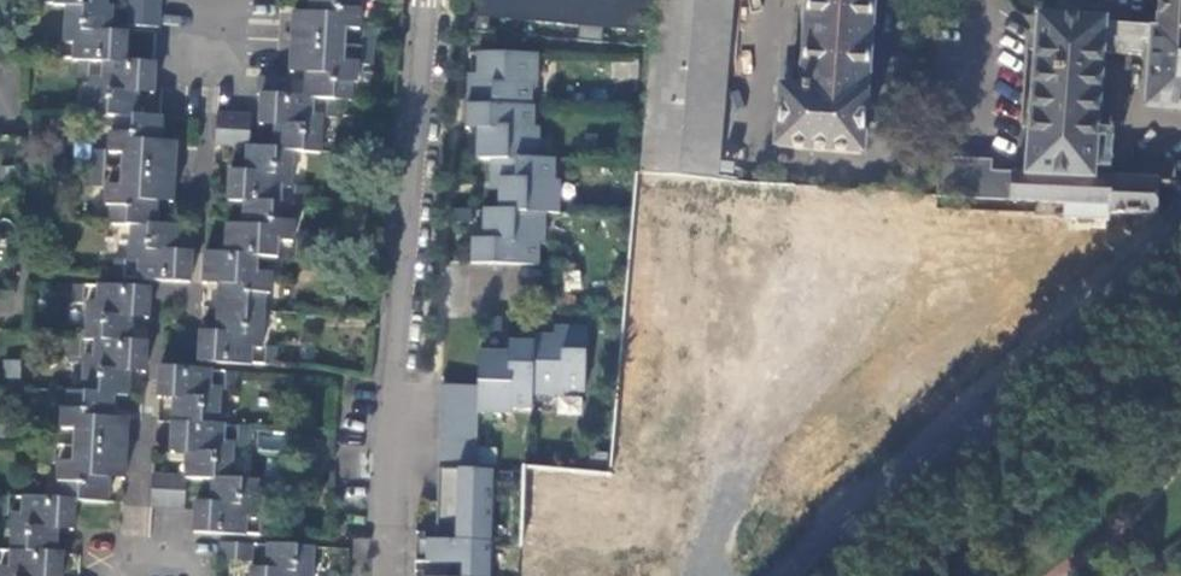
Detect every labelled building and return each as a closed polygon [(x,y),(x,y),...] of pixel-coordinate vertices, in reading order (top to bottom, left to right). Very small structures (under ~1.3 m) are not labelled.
[(187,282),(189,255),(172,253),(173,227),(154,226),(156,198),(172,199),(176,148),(158,146),(160,120),(135,118),(136,91),(151,92),(152,64),(121,62),(123,36),(107,35),(109,7),(104,7),(104,0),(56,0),(56,4),(65,4),(63,41),(72,41),(71,59),(77,59),(76,78),(89,79),(90,60),(104,61),(103,79),(92,78),(89,114),(115,116),(114,133),(109,133),(108,150),(123,151),(120,188),(104,187),(103,205),(110,205),(108,223),(130,224),(127,260),(137,261),(136,278),(187,282)] [(157,28),(158,0),(126,0),(125,26),(157,28)] [(310,15),(293,14),(290,68),(307,69),(305,97),(289,96),(290,78),(257,76),(256,94),(262,94),(260,116),(276,117),(274,151),(248,149),(246,177),(230,176),(228,201),(245,202),(244,228),(225,227),(223,255),(204,253),(202,279),(219,281),(215,336),(199,335),(197,361),(248,364),(249,347),(259,347),(262,293),(267,293),(268,274),(254,273),(255,257),(275,258),(277,241),(290,241),(291,222),(286,221),(286,205),(278,204),(278,189),(290,190),(293,152),(318,154),(321,115),(311,115),(312,98),(327,99),(325,118),(336,119),(337,99),(348,100),(349,82),(354,82),(355,64),(340,63),(343,28),(356,28),(357,9),(353,9),(353,0),(311,0),(310,15)] [(478,4),(506,6),(505,20),(564,25),(565,12),(619,17),(618,30),(649,33),(652,0),(478,0),(478,4)] [(642,172),(716,179),(731,0),(658,0),(642,172)] [(862,152),(872,0),(809,0),(802,91),(782,90),(778,147),(862,152)] [(937,197),(1066,204),(1108,206),(1110,179),(1090,178),(1101,52),(1140,55),(1141,43),(1153,44),(1148,106),(1180,108),(1180,0),(1161,0),(1159,29),(1104,25),(1104,23),(1041,18),(1028,174),(989,172),(990,162),(939,159),(937,197)] [(506,6),(478,4),(477,17),(489,18),(505,20),(506,6)] [(565,12),(564,25),(579,26),(604,28),(618,30),(619,17),(565,12)] [(477,17),(475,33),(488,34),(489,18),(477,17)] [(579,26),(578,41),(603,43),(604,28),(579,26)] [(359,64),(369,64),(371,28),(362,27),(359,64)] [(47,57),(58,58),(59,39),(49,38),(47,57)] [(538,87),(538,54),(478,54),(478,84),(469,84),(469,128),(477,128),(477,161),(492,161),(492,182),(500,182),(500,214),(485,214),(485,246),(473,246),(473,264),(537,265),(537,245),(542,245),(543,212),(557,213),(557,181),(555,181),(555,161),(538,161),(538,131),(533,131),(533,87),(538,87)] [(214,147),(248,149),(251,113),(216,111),(214,147)] [(90,186),(101,187),(103,149),(93,148),(90,186)] [(1130,161),(1129,180),(1156,181),(1156,184),(1174,185),(1180,183),(1180,165),(1130,161)] [(1154,213),(1156,184),(1156,181),(1129,180),(1110,179),(1108,206),(1066,204),(1065,216),(1056,216),(1056,230),(1068,230),(1132,233),(1154,213)] [(292,204),(302,205),(303,187),(294,186),(292,204)] [(451,214),(451,226),(471,226),(471,214),(451,214)] [(296,259),(306,260),(307,241),(297,241),(296,259)] [(286,259),(275,258),(274,277),(285,277),(286,259)] [(113,277),(122,277),(123,259),(114,259),(113,277)] [(72,304),(81,304),(82,285),(73,284),(72,304)] [(62,554),(57,553),(58,526),(75,527),(77,500),(107,502),(108,476),(125,477),(128,422),(112,421),(114,394),(127,395),(128,368),(142,369),(144,342),(130,342),(132,315),(146,316),(147,290),(97,286),(96,304),(87,304),(85,339),(93,340),(93,357),(84,356),(81,393),(70,392),(69,409),(65,408),(64,429),(78,430),(75,464),(61,463),(60,482),(64,482),(63,499),(26,497),(25,515),(15,514),(12,567),(2,566),(1,575),(61,575),(62,554)] [(481,319),(480,331),(500,332),(500,319),(481,319)] [(416,563),(448,564),(448,575),(491,575),(493,472),(477,471),(478,413),(509,413),(509,407),(531,408),(531,393),(561,393),(561,387),(581,388),(583,327),(562,326),(562,337),(531,336),(531,342),(512,342),(511,354),(480,353),(479,387),(441,386),(438,542),(417,541),(416,563)] [(69,357),(78,358),(79,339),(70,338),(69,357)] [(265,365),(275,366),(277,346),(266,345),(265,365)] [(191,448),(189,474),(218,476),(216,505),(199,504),(198,531),(246,534),(247,516),(256,516),(258,479),(233,477),(235,440),(226,440),(227,423),(217,423),(220,387),(210,387),(211,369),(161,366),(159,391),(178,393),(174,447),(191,448)] [(223,390),(234,391),(235,371),(224,370),(223,390)] [(240,442),(252,443),(253,425),(242,424),(240,442)] [(46,463),(56,464),(57,426),(48,426),(46,463)] [(187,507),(189,474),(155,472),(152,505),(187,507)] [(8,515),(10,496),(0,495),(0,514),(8,515)] [(261,535),(271,536),(272,517),(263,517),(261,535)] [(220,559),(253,561),(254,543),(221,542),(220,559)] [(314,548),(271,544),(269,575),(312,575),(314,548)]
